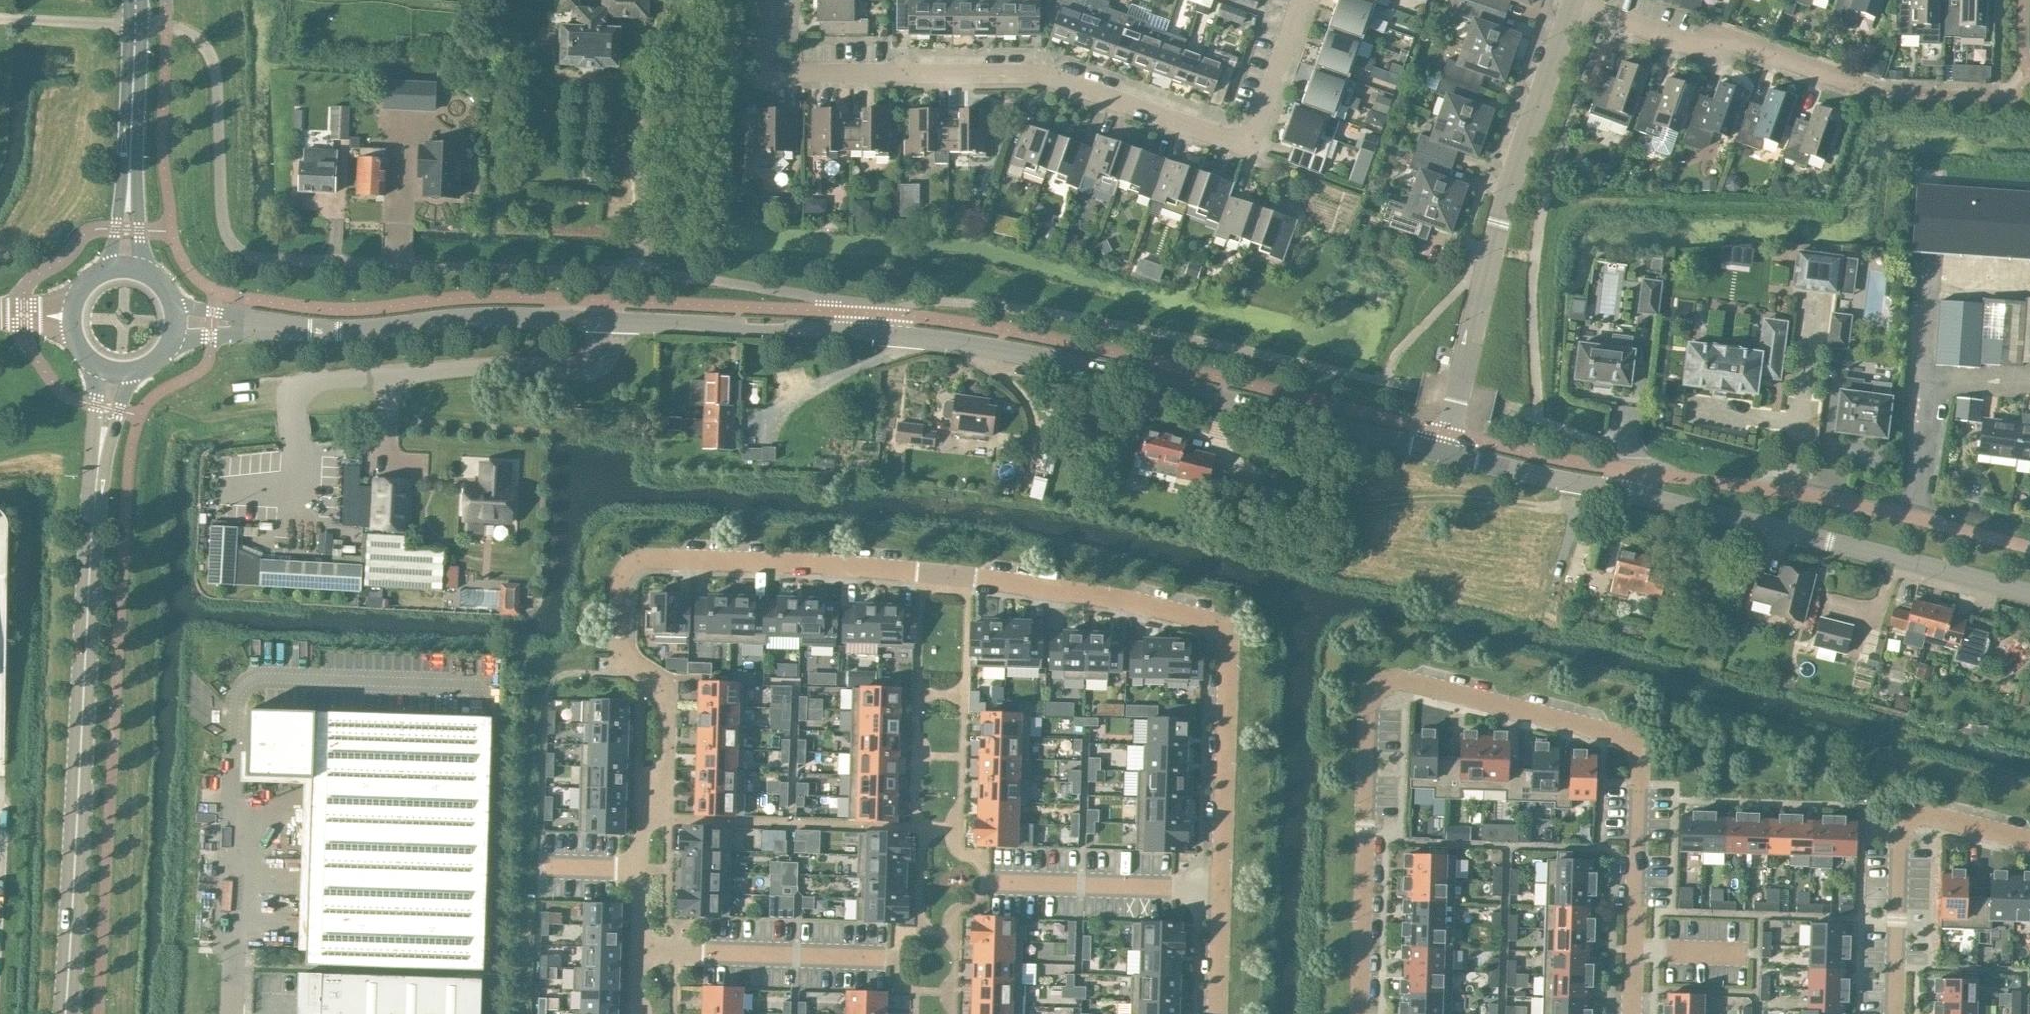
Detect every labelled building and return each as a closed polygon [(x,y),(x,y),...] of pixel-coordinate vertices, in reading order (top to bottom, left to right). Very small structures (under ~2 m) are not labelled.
[(579,8),(579,0),(561,0),(560,9),(571,10),(571,27),(562,26),(562,29),(559,29),(559,42),(562,42),(561,64),(577,65),(577,67),(602,68),(602,66),(618,67),(620,29),(606,28),(606,17),(648,18),(649,0),(602,0),(602,9),(579,8)] [(854,0),(817,0),(817,14),(820,14),(820,35),(868,35),(868,20),(854,20),(854,0)] [(908,35),(931,35),(931,0),(897,0),(896,31),(908,31),(908,35)] [(952,0),(931,0),(931,35),(952,35),(952,0)] [(952,35),(974,36),(974,0),(952,0),(952,35)] [(974,36),(995,36),(996,0),(974,0),(974,36)] [(1017,0),(996,0),(995,36),(1017,36),(1017,0),(1016,0),(1017,0)] [(1016,0),(1017,0),(1017,36),(1032,36),(1032,33),(1039,33),(1039,0),(1017,0),(1016,0)] [(1087,1),(1084,0),(1058,0),(1050,22),(1055,24),(1051,37),(1072,44),(1087,1)] [(1232,1),(1255,9),(1259,0),(1232,0),(1232,1)] [(1375,3),(1367,0),(1338,0),(1334,11),(1368,23),(1367,28),(1375,31),(1379,20),(1370,17),(1375,3)] [(1492,26),(1498,11),(1467,0),(1461,17),(1473,21),(1466,42),(1514,59),(1519,46),(1515,45),(1518,36),(1492,26)] [(1467,0),(1498,11),(1502,0),(1467,0)] [(1680,8),(1698,14),(1702,2),(1697,0),(1683,0),(1680,8)] [(1832,15),(1856,23),(1860,12),(1875,18),(1881,0),(1837,0),(1832,15)] [(1895,35),(1921,36),(1921,24),(1937,25),(1937,0),(1911,0),(1911,10),(1897,10),(1897,0),(1896,0),(1895,35)] [(1945,26),(1944,37),(1970,38),(1970,26),(1986,26),(1987,0),(1960,0),(1960,12),(1946,12),(1947,0),(1945,0),(1945,26)] [(1092,51),(1107,8),(1087,1),(1072,44),(1092,51)] [(1245,12),(1221,4),(1217,16),(1241,24),(1245,12)] [(1112,58),(1127,15),(1107,8),(1092,51),(1112,58)] [(1361,42),(1367,28),(1368,23),(1334,11),(1328,30),(1361,42)] [(1132,65),(1147,22),(1127,15),(1112,58),(1132,65)] [(1383,34),(1385,28),(1387,23),(1379,20),(1375,31),(1383,34)] [(1152,72),(1166,32),(1146,25),(1147,22),(1132,65),(1152,72)] [(1357,55),(1361,42),(1328,30),(1321,49),(1355,61),(1353,66),(1361,69),(1365,58),(1357,55)] [(1172,79),(1184,47),(1183,47),(1186,39),(1166,32),(1152,72),(1172,79)] [(1510,73),(1514,59),(1466,42),(1458,63),(1447,59),(1441,76),(1471,86),(1477,71),(1503,80),(1506,71),(1510,73)] [(1192,87),(1204,54),(1184,47),(1172,79),(1192,87)] [(1204,54),(1192,87),(1213,94),(1216,85),(1227,89),(1238,58),(1215,49),(1212,57),(1204,54)] [(1357,81),(1349,78),(1353,66),(1355,61),(1321,49),(1314,69),(1356,84),(1357,81)] [(1370,72),(1372,67),(1374,61),(1365,58),(1361,69),(1370,72)] [(1628,128),(1648,71),(1623,62),(1611,95),(1598,90),(1604,75),(1603,74),(1589,114),(1628,128)] [(1872,64),(1870,68),(1873,72),(1877,74),(1881,71),(1882,67),(1880,63),(1876,62),(1872,64)] [(1352,97),(1356,84),(1314,69),(1307,88),(1341,100),(1339,105),(1348,107),(1352,97)] [(1466,102),(1471,86),(1441,76),(1435,93),(1447,97),(1439,118),(1488,135),(1492,122),(1488,120),(1492,111),(1466,102)] [(1649,91),(1635,130),(1659,139),(1663,127),(1678,132),(1694,87),(1669,78),(1658,111),(1645,106),(1650,91),(1649,91)] [(401,109),(402,83),(385,82),(384,108),(401,109)] [(402,83),(401,109),(434,110),(435,84),(402,83)] [(1700,150),(1709,146),(1714,132),(1729,137),(1738,111),(1745,92),(1720,83),(1708,115),(1695,111),(1701,95),(1700,95),(1682,144),(1700,150)] [(1335,118),(1339,105),(1341,100),(1307,88),(1301,106),(1294,103),(1294,105),(1339,120),(1339,119),(1335,118)] [(1749,102),(1735,141),(1760,150),(1764,139),(1778,144),(1794,99),(1769,90),(1758,122),(1745,118),(1751,102),(1749,102)] [(1356,110),(1358,105),(1360,100),(1352,97),(1348,107),(1356,110)] [(1332,139),(1339,120),(1294,105),(1287,124),(1332,139)] [(1796,118),(1782,158),(1806,166),(1810,155),(1825,160),(1841,115),(1816,106),(1804,139),(1791,134),(1797,119),(1796,118)] [(348,139),(349,111),(349,107),(332,107),(331,139),(348,139)] [(752,139),(752,168),(771,168),(782,157),(782,151),(796,151),(796,120),(783,120),(783,110),(757,110),(757,139),(752,139)] [(851,150),(851,120),(839,120),(839,110),(813,110),(813,139),(808,139),(808,157),(826,157),(826,151),(839,151),(839,150),(851,150)] [(851,120),(851,150),(863,150),(863,152),(875,152),(875,157),(893,157),(894,140),(889,140),(889,110),(863,110),(863,120),(851,120)] [(948,151),(948,120),(936,120),(936,110),(910,110),(910,140),(905,140),(905,157),(924,157),(924,152),(936,152),(936,151),(948,151)] [(948,120),(948,151),(960,151),(960,152),(973,152),(973,157),(991,157),(991,140),(986,140),(986,111),(960,111),(960,121),(948,120)] [(1483,148),(1488,135),(1439,118),(1432,139),(1420,135),(1414,151),(1444,162),(1450,147),(1476,156),(1479,147),(1483,148)] [(1047,170),(1059,136),(1024,124),(1006,174),(1020,178),(1022,172),(1043,179),(1047,170)] [(1320,174),(1332,139),(1287,124),(1280,143),(1291,147),(1286,162),(1320,174)] [(1093,148),(1083,175),(1084,176),(1095,180),(1092,189),(1114,197),(1119,181),(1131,147),(1096,135),(1092,148),(1093,148)] [(1084,176),(1083,175),(1093,148),(1092,148),(1059,136),(1047,170),(1067,177),(1065,184),(1079,189),(1084,176)] [(360,137),(351,137),(350,151),(360,152),(360,148),(360,137)] [(458,197),(461,145),(426,144),(426,146),(421,146),(419,177),(425,177),(424,196),(428,196),(431,198),(435,199),(438,199),(442,197),(458,197)] [(1151,199),(1165,159),(1131,147),(1119,181),(1140,188),(1138,195),(1151,199)] [(384,195),(387,149),(360,148),(360,152),(358,194),(384,195)] [(332,163),(332,151),(305,150),(304,162),(300,162),(299,192),(335,193),(336,163),(332,163)] [(1439,177),(1444,162),(1414,151),(1408,168),(1412,170),(1412,172),(1412,174),(1413,178),(1415,179),(1417,180),(1413,193),(1461,210),(1466,197),(1462,196),(1465,187),(1439,177)] [(1187,205),(1199,171),(1165,159),(1151,199),(1163,204),(1161,209),(1183,216),(1187,205)] [(1229,196),(1233,188),(1234,183),(1199,171),(1187,205),(1208,212),(1206,219),(1218,223),(1219,223),(1229,196)] [(1726,181),(1725,187),(1729,191),(1735,192),(1740,188),(1740,182),(1736,177),(1730,177),(1726,181)] [(1704,180),(1703,190),(1715,191),(1716,180),(1704,180)] [(1777,182),(1773,193),(1785,197),(1787,192),(1783,184),(1777,182)] [(1917,184),(1912,251),(2029,259),(2029,192),(1917,184)] [(918,187),(901,187),(902,212),(918,211),(918,187)] [(1251,242),(1262,208),(1229,197),(1233,188),(1229,196),(1219,223),(1218,223),(1213,236),(1227,241),(1230,235),(1251,242)] [(1457,223),(1461,210),(1413,193),(1408,206),(1388,199),(1381,219),(1389,222),(1388,227),(1418,237),(1423,222),(1449,231),(1453,222),(1457,223)] [(821,200),(806,200),(806,213),(825,213),(825,205),(821,200)] [(863,202),(854,202),(854,217),(869,217),(869,208),(863,202)] [(1262,208),(1251,242),(1271,249),(1269,256),(1283,261),(1297,221),(1262,208)] [(1050,231),(1048,239),(1055,241),(1058,233),(1050,231)] [(1066,233),(1063,244),(1073,248),(1077,237),(1066,233)] [(1106,243),(1099,246),(1104,257),(1111,253),(1106,243)] [(1841,258),(1841,257),(1798,252),(1793,288),(1837,293),(1839,275),(1841,258)] [(1652,255),(1650,270),(1660,271),(1662,256),(1652,255)] [(1841,258),(1839,275),(1854,277),(1857,260),(1841,258)] [(1194,265),(1190,278),(1198,280),(1202,268),(1194,265)] [(1656,314),(1660,283),(1643,281),(1639,312),(1656,314)] [(1979,364),(2022,367),(2022,362),(2029,363),(2029,299),(2026,298),(2026,303),(1984,300),(1983,303),(1984,303),(1979,364)] [(1984,303),(1983,303),(1940,301),(1935,365),(1979,368),(1979,364),(1984,303)] [(1833,314),(1828,346),(1846,348),(1850,316),(1833,314)] [(1780,369),(1785,335),(1762,332),(1760,353),(1738,350),(1738,349),(1711,346),(1711,347),(1688,344),(1683,385),(1704,387),(1704,389),(1734,393),(1734,391),(1756,394),(1757,383),(1769,384),(1771,368),(1780,369)] [(1629,351),(1631,338),(1613,335),(1612,348),(1579,344),(1575,379),(1594,381),(1594,383),(1598,383),(1598,382),(1606,383),(1606,384),(1610,385),(1610,383),(1629,386),(1633,351),(1629,351)] [(705,415),(703,449),(731,450),(733,417),(733,406),(728,406),(729,374),(706,373),(705,406),(705,415)] [(1840,391),(1835,431),(1885,438),(1890,398),(1888,398),(1890,385),(1872,382),(1871,386),(1862,384),(1862,382),(1845,379),(1843,392),(1840,391)] [(992,436),(996,411),(988,410),(989,400),(955,395),(954,402),(948,401),(945,403),(943,415),(945,418),(952,419),(950,430),(992,436)] [(1979,422),(1981,401),(1958,398),(1955,418),(1979,422)] [(2021,413),(2020,427),(2017,454),(2016,459),(2029,461),(2029,414),(2021,413)] [(669,417),(669,430),(680,431),(680,417),(669,417)] [(703,435),(704,419),(684,419),(684,434),(703,435)] [(2008,425),(2008,422),(1995,420),(1994,424),(1982,422),(1979,454),(1980,454),(1980,450),(2017,454),(2020,427),(2008,425)] [(934,446),(936,432),(922,431),(923,426),(898,423),(896,441),(934,446)] [(1208,484),(1215,456),(1184,448),(1186,439),(1147,429),(1140,456),(1142,456),(1139,468),(1176,478),(1177,476),(1208,484)] [(507,487),(508,465),(482,464),(481,486),(466,485),(464,519),(510,521),(512,487),(507,487)] [(1254,495),(1258,481),(1230,475),(1227,489),(1254,495)] [(376,480),(374,528),(386,529),(386,535),(394,536),(395,529),(406,530),(408,482),(376,480)] [(1250,515),(1253,509),(1240,503),(1238,510),(1250,515)] [(7,680),(10,532),(10,525),(8,519),(4,513),(0,510),(0,680),(7,680)] [(208,584),(235,585),(238,527),(211,526),(208,584)] [(368,534),(365,588),(442,592),(444,551),(404,549),(405,536),(394,536),(386,535),(368,534)] [(1660,597),(1665,573),(1648,569),(1651,557),(1621,550),(1612,586),(1660,597)] [(260,586),(361,592),(362,565),(261,560),(260,586)] [(1802,621),(1814,575),(1782,567),(1778,582),(1771,580),(1771,578),(1758,574),(1752,600),(1773,605),(1770,613),(1802,621)] [(501,586),(500,613),(517,614),(518,586),(501,586)] [(689,637),(690,599),(678,599),(678,595),(653,595),(652,611),(646,611),(645,630),(655,630),(655,637),(689,637)] [(730,644),(732,597),(709,596),(709,600),(696,599),(695,642),(730,644)] [(765,645),(766,602),(754,601),(754,598),(732,597),(730,644),(765,645)] [(800,646),(801,599),(779,599),(778,602),(766,602),(765,645),(766,645),(766,635),(799,636),(799,646),(800,646)] [(835,647),(837,604),(823,604),(824,600),(801,599),(800,646),(835,647)] [(878,647),(879,606),(857,605),(857,608),(844,608),(843,641),(877,643),(877,647),(878,647)] [(902,606),(879,606),(878,647),(914,648),(915,610),(902,610),(902,606)] [(1921,659),(1933,613),(1910,607),(1898,653),(1921,659)] [(1968,631),(1970,623),(1933,613),(1921,659),(1954,668),(1952,679),(1988,688),(1998,648),(1983,644),(1985,636),(1968,631)] [(1845,653),(1852,626),(1820,618),(1813,646),(1845,653)] [(1005,668),(1007,621),(984,621),(984,624),(971,624),(970,667),(1005,668)] [(1029,622),(1007,621),(1005,668),(1041,669),(1042,626),(1029,626),(1029,622)] [(1085,680),(1087,633),(1064,632),(1064,636),(1051,636),(1050,669),(1063,669),(1063,679),(1085,680)] [(1108,680),(1108,671),(1121,671),(1122,638),(1109,637),(1109,634),(1087,633),(1085,680),(1108,680)] [(1165,682),(1167,641),(1144,640),(1144,643),(1131,643),(1130,676),(1165,677),(1164,682),(1165,682)] [(1188,683),(1188,678),(1201,679),(1202,645),(1189,645),(1189,641),(1167,641),(1165,682),(1188,683)] [(1869,654),(1866,664),(1877,667),(1880,657),(1869,654)] [(677,659),(677,671),(686,672),(686,659),(677,659)] [(711,664),(700,664),(700,674),(710,674),(711,664)] [(785,665),(785,677),(797,677),(797,666),(785,665)] [(864,674),(864,688),(875,689),(875,674),(864,674)] [(825,675),(824,687),(836,687),(837,676),(825,675)] [(879,677),(879,689),(892,689),(893,678),(879,677)] [(742,707),(743,684),(739,684),(731,684),(700,683),(699,705),(742,707)] [(899,712),(900,689),(892,689),(879,689),(875,689),(864,688),(852,688),(851,710),(899,712)] [(791,708),(791,696),(783,696),(782,708),(791,708)] [(1896,699),(1894,706),(1905,709),(1908,697),(1901,696),(1896,699)] [(807,697),(799,697),(799,709),(807,709),(807,697)] [(993,699),(992,714),(1003,714),(1003,699),(993,699)] [(627,725),(628,702),(582,701),(582,723),(591,724),(627,725)] [(1005,702),(1005,714),(1017,715),(1017,702),(1005,702)] [(1046,703),(1046,715),(1061,716),(1061,704),(1046,703)] [(742,728),(742,707),(699,705),(699,727),(742,728)] [(1110,706),(1110,717),(1122,718),(1122,706),(1110,706)] [(1127,706),(1126,718),(1139,718),(1140,707),(1127,706)] [(1179,706),(1178,720),(1187,720),(1194,720),(1194,707),(1179,706)] [(790,721),(791,708),(782,708),(782,720),(790,721)] [(806,721),(807,709),(799,709),(798,721),(806,721)] [(306,965),(484,971),(492,738),(492,718),(248,710),(246,777),(306,779),(312,779),(307,948),(306,951),(306,952),(306,965)] [(555,722),(555,710),(547,710),(547,722),(555,722)] [(898,733),(899,712),(851,710),(851,732),(898,733)] [(1029,738),(1030,715),(1017,715),(1005,714),(1003,714),(992,714),(982,714),(981,736),(1029,738)] [(1085,726),(1086,718),(1074,718),(1073,726),(1085,726)] [(1098,718),(1086,718),(1085,726),(1098,727),(1098,718)] [(1178,720),(1149,719),(1148,745),(1143,745),(1186,747),(1187,720),(1178,720)] [(555,735),(555,722),(547,722),(547,734),(555,735)] [(591,724),(590,745),(626,746),(627,725),(591,724)] [(741,750),(742,728),(699,727),(698,749),(741,750)] [(1447,799),(1448,758),(1436,757),(1437,734),(1433,734),(1433,731),(1423,731),(1423,734),(1412,733),(1410,788),(1433,789),(1433,799),(1447,799)] [(898,755),(898,733),(851,732),(850,754),(898,755)] [(1448,758),(1447,799),(1460,799),(1461,790),(1483,791),(1485,736),(1475,735),(1475,732),(1465,732),(1464,735),(1461,735),(1460,758),(1448,758)] [(1507,769),(1509,736),(1505,736),(1505,733),(1495,733),(1495,736),(1485,736),(1483,791),(1505,791),(1505,801),(1519,801),(1520,770),(1507,769)] [(1028,759),(1029,738),(981,736),(981,758),(1028,759)] [(789,752),(790,740),(781,739),(781,751),(789,752)] [(1073,751),(1081,752),(1082,739),(1073,739),(1073,751)] [(806,740),(798,740),(797,752),(805,752),(806,740)] [(1520,770),(1519,801),(1554,802),(1554,808),(1556,748),(1547,747),(1547,744),(1536,744),(1536,747),(1533,747),(1532,770),(1520,770)] [(626,768),(626,746),(590,745),(581,745),(580,766),(626,768)] [(1185,773),(1186,747),(1143,745),(1143,771),(1138,770),(1138,771),(1185,773)] [(1556,748),(1554,808),(1571,809),(1571,799),(1594,800),(1596,755),(1585,754),(1585,752),(1574,751),(1574,754),(1571,754),(1570,777),(1556,777),(1557,748),(1556,748)] [(740,771),(741,750),(698,749),(697,770),(745,772),(745,771),(740,771)] [(789,764),(789,752),(781,751),(781,763),(789,764)] [(805,764),(805,752),(797,752),(797,764),(805,764)] [(554,766),(554,754),(546,753),(546,765),(554,766)] [(897,777),(898,755),(850,754),(849,775),(897,777)] [(1028,760),(1028,759),(981,758),(980,779),(1028,781),(1028,780),(1018,780),(1019,760),(1028,760)] [(1101,758),(1088,758),(1088,770),(1096,770),(1100,770),(1101,758)] [(553,778),(554,766),(546,765),(545,778),(553,778)] [(625,790),(626,768),(580,766),(580,788),(625,790)] [(744,793),(745,772),(697,770),(697,792),(744,793)] [(1080,783),(1081,770),(1068,770),(1068,782),(1072,782),(1080,783)] [(1096,782),(1096,770),(1088,770),(1088,782),(1096,782)] [(1185,799),(1185,773),(1138,771),(1137,797),(1185,799)] [(896,798),(897,777),(849,775),(849,797),(896,798)] [(1027,802),(1028,781),(980,779),(979,801),(1027,802)] [(788,795),(788,783),(780,782),(780,795),(788,795)] [(1080,795),(1080,783),(1072,782),(1072,794),(1080,795)] [(808,783),(796,783),(796,795),(804,795),(808,796),(808,783)] [(624,811),(625,790),(580,788),(579,810),(624,811)] [(744,816),(744,793),(697,792),(696,814),(744,816)] [(788,795),(780,795),(779,807),(787,807),(788,795)] [(804,807),(804,795),(796,795),(795,807),(804,807)] [(552,809),(552,797),(545,797),(544,809),(552,809)] [(896,821),(896,798),(849,797),(848,819),(896,821)] [(1184,824),(1185,799),(1137,797),(1136,823),(1187,825),(1187,824),(1184,824)] [(1027,803),(1027,802),(979,801),(979,822),(975,822),(1017,824),(1017,803),(1027,803)] [(552,821),(552,809),(544,809),(544,821),(552,821)] [(623,834),(624,811),(579,810),(578,832),(617,833),(623,834)] [(1099,810),(1087,810),(1086,822),(1095,822),(1099,822),(1099,810)] [(1079,826),(1079,814),(1071,813),(1071,825),(1079,826)] [(1680,851),(1703,852),(1704,813),(1694,813),(1694,816),(1681,816),(1680,851)] [(1703,852),(1724,853),(1725,817),(1714,817),(1714,814),(1704,813),(1703,852)] [(1724,853),(1746,853),(1747,815),(1737,814),(1737,817),(1725,817),(1724,853)] [(1746,853),(1767,854),(1768,818),(1757,818),(1757,815),(1747,815),(1746,853)] [(1767,854),(1789,855),(1790,816),(1780,816),(1780,819),(1768,818),(1767,854)] [(1789,855),(1810,855),(1812,820),(1800,819),(1800,816),(1790,816),(1789,855)] [(1810,855),(1832,856),(1833,817),(1823,817),(1823,820),(1812,820),(1810,855)] [(1843,818),(1833,817),(1832,856),(1854,857),(1856,821),(1843,821),(1843,818)] [(1033,824),(1017,824),(975,822),(975,839),(978,839),(978,845),(988,845),(993,846),(1016,846),(1032,847),(1033,824)] [(1094,834),(1095,822),(1086,822),(1086,834),(1094,834)] [(1187,841),(1187,825),(1136,823),(1135,850),(1171,851),(1183,852),(1183,841),(1187,841)] [(1079,838),(1079,826),(1071,825),(1070,838),(1079,838)] [(1482,841),(1517,842),(1517,827),(1482,825),(1482,841)] [(689,827),(684,827),(684,833),(681,833),(680,849),(731,851),(732,829),(689,827)] [(1447,839),(1460,839),(1461,830),(1447,829),(1447,839)] [(1529,836),(1524,830),(1518,830),(1518,841),(1529,841),(1529,836)] [(858,855),(909,857),(910,840),(906,840),(906,834),(902,834),(859,833),(858,855)] [(774,840),(774,852),(786,853),(786,840),(774,840)] [(794,841),(794,853),(806,853),(807,841),(794,841)] [(1404,879),(1455,880),(1456,857),(1446,856),(1446,848),(1429,847),(1429,856),(1408,855),(1408,856),(1405,856),(1405,867),(1408,867),(1407,879),(1404,878),(1404,879)] [(731,873),(731,851),(680,849),(680,850),(684,850),(683,871),(731,873)] [(1547,860),(1546,883),(1594,885),(1595,875),(1592,875),(1592,861),(1571,860),(1572,852),(1557,851),(1556,860),(1547,860)] [(909,858),(909,857),(858,855),(857,877),(905,878),(906,857),(909,858)] [(789,874),(790,862),(782,862),(781,874),(789,874)] [(797,875),(798,863),(790,862),(789,874),(797,875)] [(1492,882),(1501,882),(1502,867),(1493,867),(1492,882)] [(1509,882),(1518,882),(1519,870),(1510,869),(1509,882)] [(730,894),(731,873),(683,871),(682,892),(679,892),(679,893),(730,894)] [(1978,898),(1965,897),(1966,874),(1963,874),(1963,871),(1953,871),(1952,874),(1942,873),(1940,928),(1977,929),(1978,898)] [(1977,929),(1990,930),(1991,920),(2013,921),(2014,876),(2005,875),(2005,873),(1994,872),(1994,875),(1991,875),(1990,898),(1978,898),(1977,929)] [(2024,873),(2024,876),(2014,876),(2013,921),(2029,922),(2029,873),(2024,873)] [(789,874),(781,874),(781,886),(789,887),(789,874)] [(797,887),(797,875),(789,874),(789,887),(797,887)] [(905,878),(857,877),(857,878),(862,878),(861,897),(856,897),(856,898),(908,900),(908,899),(904,899),(905,878)] [(1455,880),(1404,879),(1404,890),(1407,890),(1407,901),(1404,901),(1454,903),(1455,880)] [(1501,882),(1492,882),(1492,896),(1501,897),(1501,882)] [(1518,882),(1509,882),(1509,894),(1518,895),(1518,882)] [(1546,883),(1545,906),(1591,908),(1591,895),(1594,895),(1594,885),(1546,883)] [(729,917),(730,894),(679,893),(678,909),(682,909),(682,915),(693,916),(705,916),(729,917)] [(794,896),(782,896),(781,908),(794,908),(794,896)] [(814,897),(802,897),(802,909),(814,909),(814,897)] [(856,921),(886,922),(892,922),(903,922),(904,916),(907,916),(908,900),(856,898),(856,921)] [(1692,909),(1692,900),(1678,900),(1678,909),(1692,909)] [(1454,903),(1404,901),(1403,913),(1406,913),(1406,924),(1403,924),(1454,926),(1454,903)] [(1710,901),(1710,910),(1722,910),(1723,901),(1710,901)] [(1723,901),(1722,910),(1735,911),(1735,902),(1723,901)] [(1753,902),(1753,911),(1765,912),(1766,903),(1753,902)] [(621,926),(621,904),(615,904),(585,903),(584,925),(621,926)] [(1766,903),(1765,912),(1778,912),(1778,903),(1766,903)] [(1796,904),(1796,913),(1809,913),(1809,904),(1796,904)] [(1809,904),(1809,913),(1821,913),(1821,904),(1809,904)] [(1839,905),(1839,914),(1853,914),(1853,905),(1839,905)] [(1545,906),(1544,929),(1593,930),(1593,920),(1590,920),(1591,908),(1545,906)] [(549,924),(549,912),(541,912),(541,924),(549,924)] [(1491,927),(1500,927),(1500,913),(1492,912),(1491,927)] [(1508,928),(1517,928),(1517,915),(1508,915),(1508,928)] [(972,924),(971,940),(1023,942),(1023,941),(1018,941),(1018,919),(990,918),(985,918),(976,918),(975,924),(972,924)] [(1067,931),(1067,943),(1075,943),(1075,931),(1076,921),(1068,921),(1067,931)] [(1171,924),(1133,923),(1132,949),(1183,951),(1184,935),(1180,935),(1181,924),(1171,924)] [(549,936),(549,924),(541,924),(541,936),(549,936)] [(1454,926),(1403,924),(1403,935),(1406,936),(1405,947),(1402,947),(1453,949),(1454,926)] [(1848,948),(1849,938),(1846,938),(1846,925),(1810,924),(1810,947),(1848,948)] [(620,948),(621,926),(584,925),(583,947),(620,948)] [(1500,927),(1491,927),(1490,942),(1499,942),(1500,927)] [(1517,928),(1508,928),(1507,940),(1516,940),(1517,928)] [(1544,929),(1544,952),(1589,953),(1590,940),(1592,940),(1593,930),(1544,929)] [(1761,945),(1770,945),(1771,933),(1762,932),(1761,945)] [(1090,948),(1091,936),(1083,936),(1082,948),(1090,948)] [(971,940),(971,941),(975,941),(974,962),(1022,963),(1023,942),(971,940)] [(1075,955),(1075,943),(1067,943),(1066,955),(1075,955)] [(1761,958),(1770,958),(1770,945),(1761,945),(1761,958)] [(619,969),(620,948),(583,947),(583,968),(574,967),(574,968),(619,969)] [(1453,949),(1402,947),(1402,958),(1405,958),(1404,970),(1452,971),(1453,949)] [(1845,969),(1845,958),(1848,958),(1848,948),(1810,947),(1809,968),(1845,969)] [(1090,960),(1090,948),(1082,948),(1082,960),(1090,960)] [(1183,951),(1132,949),(1132,950),(1142,951),(1141,975),(1131,975),(1179,977),(1180,952),(1183,952),(1183,951)] [(1544,952),(1543,974),(1591,976),(1592,966),(1589,966),(1589,953),(1544,952)] [(548,967),(548,955),(540,955),(540,967),(548,967)] [(1490,973),(1498,973),(1499,958),(1490,958),(1490,973)] [(1506,973),(1515,974),(1516,961),(1507,961),(1506,973)] [(974,962),(973,983),(1021,985),(1022,963),(974,962)] [(547,979),(548,967),(540,967),(539,979),(547,979)] [(618,991),(619,969),(574,968),(573,990),(618,991)] [(1809,968),(1808,990),(1847,991),(1847,981),(1844,981),(1845,969),(1809,968)] [(1451,994),(1452,971),(1404,970),(1404,981),(1401,981),(1401,993),(1404,993),(1451,994)] [(482,979),(303,973),(302,1012),(321,1013),(481,1013),(482,979)] [(1498,973),(1490,973),(1489,987),(1498,988),(1498,973)] [(1515,974),(1506,973),(1506,986),(1515,986),(1515,974)] [(1074,974),(1066,974),(1066,986),(1074,986),(1074,974)] [(1543,974),(1542,997),(1588,999),(1588,986),(1591,986),(1591,976),(1543,974)] [(1985,1005),(1985,1004),(1976,1004),(1977,974),(1959,974),(1959,980),(1938,980),(1935,980),(1935,992),(1938,992),(1938,1003),(1935,1003),(1985,1005)] [(1178,1003),(1179,977),(1131,975),(1130,1001),(1178,1003)] [(1760,988),(1769,988),(1769,976),(1760,976),(1760,988)] [(973,983),(973,1005),(1016,1006),(1024,1007),(1024,985),(1021,985),(973,983)] [(1073,999),(1074,986),(1066,986),(1062,986),(1061,998),(1073,999)] [(1085,999),(1086,987),(1074,986),(1073,999),(1085,999)] [(1760,988),(1760,1001),(1768,1001),(1769,988),(1760,988)] [(743,990),(703,989),(702,1011),(742,1012),(743,990)] [(618,1013),(618,991),(573,990),(573,991),(582,991),(581,1011),(573,1010),(573,1011),(618,1013)] [(1843,1013),(1844,1001),(1847,1001),(1847,991),(1808,990),(1808,1011),(1802,1011),(1843,1013)] [(2011,1006),(2020,1006),(2020,991),(2011,991),(2011,1006)] [(846,1013),(886,1013),(887,995),(847,993),(846,1013)] [(1451,994),(1404,993),(1403,1004),(1400,1004),(1400,1013),(1451,1013),(1451,994)] [(1703,996),(1668,995),(1667,1007),(1664,1007),(1664,1013),(1703,1013),(1703,996)] [(1542,1013),(1590,1013),(1590,1011),(1587,1011),(1588,999),(1542,997),(1542,1013)] [(538,998),(538,1010),(546,1010),(559,1011),(559,999),(546,998),(538,998)] [(1178,1003),(1130,1001),(1130,1013),(1178,1013),(1178,1003)] [(783,1002),(783,1013),(791,1013),(791,1002),(783,1002)] [(798,1013),(806,1013),(806,1002),(798,1002),(798,1013)] [(1985,1005),(1935,1003),(1934,1013),(1985,1013),(1985,1005)] [(1497,1004),(1489,1004),(1488,1013),(1497,1013),(1497,1004)] [(1024,1007),(1016,1006),(973,1005),(972,1013),(1023,1013),(1024,1007)] [(2020,1006),(2011,1006),(2010,1013),(2019,1013),(2020,1006)]
